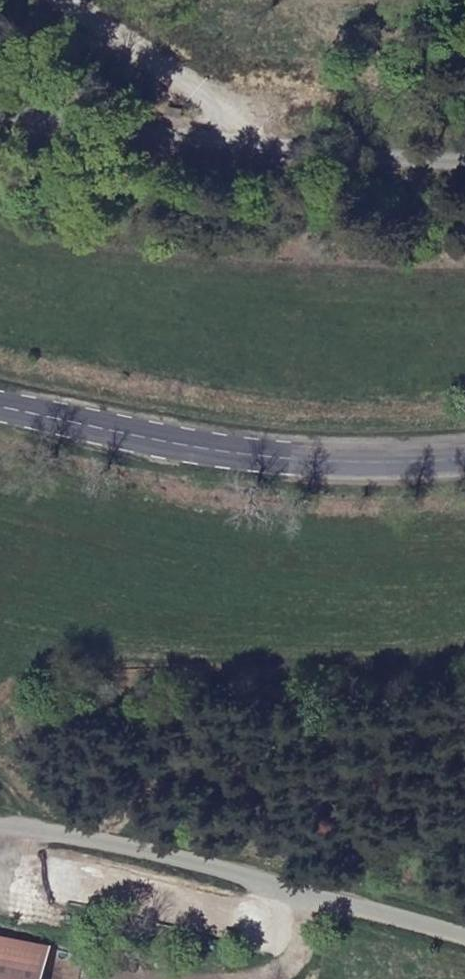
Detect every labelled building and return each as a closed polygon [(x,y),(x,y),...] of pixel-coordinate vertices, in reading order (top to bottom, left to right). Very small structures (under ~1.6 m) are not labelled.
[(53,957),(0,945),(0,978),(47,978),(53,957)]
